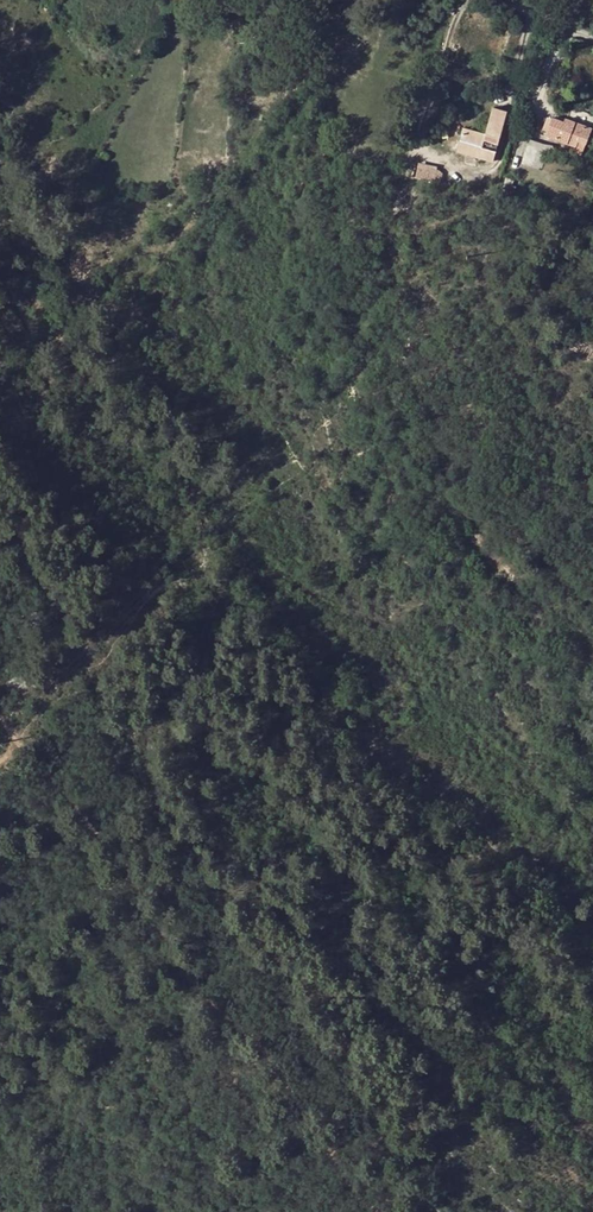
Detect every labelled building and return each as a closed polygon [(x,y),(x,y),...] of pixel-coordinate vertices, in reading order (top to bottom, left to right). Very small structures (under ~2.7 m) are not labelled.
[(493,158),(508,114),(494,110),(487,130),(466,123),(458,146),(493,158)] [(564,125),(549,118),(542,136),(581,148),(588,128),(568,121),(564,125)] [(417,163),(415,176),(441,181),(443,167),(417,163)] [(584,210),(579,221),(589,225),(592,215),(592,214),(584,210)]
